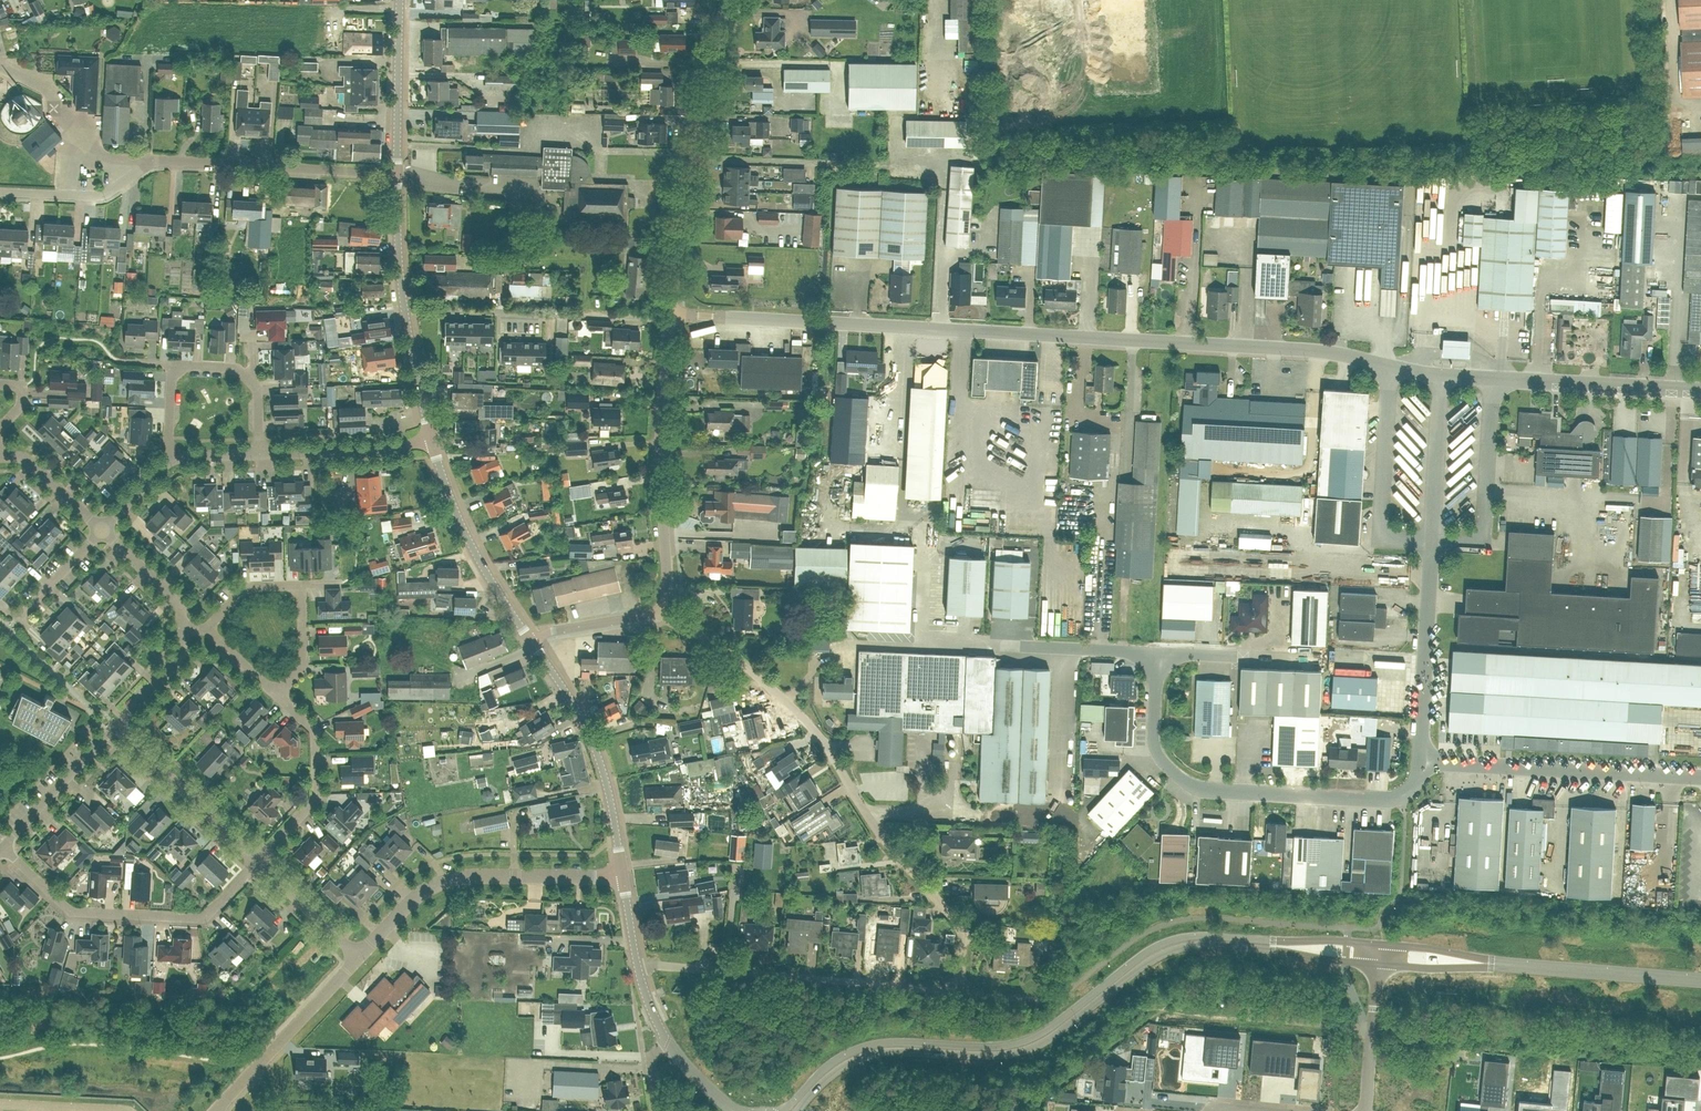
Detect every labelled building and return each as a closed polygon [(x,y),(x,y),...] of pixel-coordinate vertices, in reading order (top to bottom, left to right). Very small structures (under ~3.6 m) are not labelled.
[(28,3),(35,16),(36,16),(40,24),(47,20),(43,12),(44,12),(38,0),(35,0),(28,3)] [(950,18),(958,18),(959,51),(974,51),(973,0),(950,0),(950,18)] [(1680,28),(1682,28),(1682,41),(1681,41),(1683,97),(1700,96),(1700,0),(1679,0),(1680,28)] [(491,21),(492,14),(478,14),(478,13),(462,13),(462,21),(491,21)] [(652,15),(652,23),(667,24),(667,15),(652,15)] [(0,30),(10,27),(8,17),(0,19),(0,29),(0,30)] [(783,49),(784,31),(778,30),(778,17),(763,17),(763,32),(755,32),(755,46),(773,47),(773,48),(783,49)] [(810,19),(810,36),(855,37),(856,20),(810,19)] [(507,42),(503,43),(503,28),(447,28),(447,39),(440,39),(440,38),(424,38),(423,64),(440,64),(440,54),(503,54),(503,48),(507,49),(506,55),(533,55),(534,28),(507,28),(507,42)] [(344,50),(361,51),(367,51),(367,54),(382,54),(383,35),(372,35),(372,34),(344,33),(344,50)] [(659,41),(659,51),(683,51),(683,34),(660,34),(660,35),(652,35),(652,41),(659,41)] [(617,39),(617,53),(634,54),(634,39),(617,39)] [(89,109),(89,112),(97,112),(101,57),(60,54),(59,72),(75,73),(74,90),(78,91),(77,108),(89,109)] [(232,78),(241,79),(242,61),(234,61),(232,78)] [(268,80),(279,81),(280,62),(269,62),(268,80)] [(299,62),(299,70),(318,71),(318,62),(299,62)] [(848,62),(847,107),(914,109),(915,63),(848,62)] [(141,65),(106,63),(102,142),(113,142),(113,143),(114,143),(115,143),(116,143),(117,143),(128,143),(130,95),(140,96),(141,65)] [(176,63),(158,63),(158,72),(176,73),(176,63)] [(344,85),(379,86),(379,77),(377,75),(377,68),(356,68),(356,66),(339,65),(339,74),(344,74),(344,85)] [(220,82),(231,83),(232,67),(221,66),(220,82)] [(829,91),(829,69),(783,69),(783,90),(829,91)] [(651,90),(659,90),(659,104),(671,104),(672,86),(659,86),(660,83),(661,72),(640,72),(640,83),(651,83),(651,90)] [(506,89),(506,111),(518,111),(518,89),(516,89),(516,76),(485,74),(485,88),(506,89)] [(744,89),(753,89),(753,99),(772,99),(772,88),(761,88),(761,77),(744,76),(744,89)] [(447,98),(447,92),(447,81),(428,80),(428,98),(437,98),(437,106),(459,106),(459,98),(447,98)] [(379,86),(344,85),(335,85),(335,91),(344,92),(344,103),(377,104),(377,97),(379,95),(379,86)] [(252,136),(253,108),(247,107),(248,90),(237,89),(236,116),(237,116),(235,133),(241,134),(243,135),(252,136)] [(300,96),(300,106),(318,107),(318,97),(300,96)] [(171,110),(177,111),(178,99),(156,98),(155,128),(170,128),(171,110)] [(222,129),(222,120),(223,115),(219,114),(219,105),(216,105),(216,100),(208,100),(208,104),(203,104),(203,114),(204,114),(203,129),(217,130),(218,129),(222,129)] [(253,108),(252,136),(260,137),(262,135),(268,135),(269,118),(270,118),(271,102),(260,101),(260,106),(258,108),(253,108)] [(31,117),(30,109),(25,104),(18,104),(12,110),(12,118),(18,123),(25,123),(31,117)] [(305,107),(304,123),(322,123),(322,108),(305,107)] [(466,138),(466,131),(476,132),(508,133),(519,134),(519,112),(518,112),(518,111),(506,111),(477,111),(476,123),(467,123),(467,120),(457,119),(457,118),(435,116),(434,136),(466,138)] [(604,117),(603,130),(623,131),(624,118),(604,117)] [(809,120),(804,119),(804,118),(790,117),(790,131),(804,131),(804,129),(809,129),(809,120)] [(905,120),(905,146),(965,147),(966,120),(905,120)] [(61,138),(47,121),(22,143),(37,160),(46,152),(49,156),(56,150),(52,146),(61,138)] [(731,139),(741,139),(741,145),(748,146),(749,133),(769,134),(769,122),(749,122),(749,126),(731,126),(731,139)] [(665,123),(652,123),(652,124),(637,123),(636,142),(652,143),(652,140),(664,141),(665,123)] [(310,144),(310,147),(337,148),(336,159),(379,161),(381,130),(355,129),(338,128),(338,130),(311,129),(311,126),(298,125),(297,143),(310,144)] [(780,139),(789,138),(789,129),(780,129),(780,139)] [(519,134),(508,133),(508,148),(519,148),(519,134)] [(1682,138),(1682,154),(1700,154),(1700,137),(1682,138)] [(627,184),(587,183),(588,177),(590,177),(590,173),(588,173),(588,170),(587,168),(586,166),(585,164),(584,163),(583,161),(580,159),(578,157),(574,156),(571,156),(572,148),(543,146),(543,157),(487,154),(486,155),(465,154),(464,167),(482,168),(482,167),(491,167),(490,173),(542,175),(541,188),(557,188),(557,190),(558,192),(561,194),(562,195),(564,195),(563,212),(573,214),(573,218),(626,220),(626,208),(634,206),(634,197),(627,196),(627,184)] [(948,192),(945,245),(967,246),(973,167),(950,165),(948,192)] [(749,175),(750,168),(724,167),(724,178),(723,178),(723,179),(758,180),(758,175),(749,175)] [(1041,196),(1039,246),(1037,278),(1070,279),(1073,224),(1091,225),(1094,173),(1043,171),(1042,196),(1041,196)] [(1145,183),(1156,183),(1156,174),(1145,174),(1145,183)] [(1156,174),(1156,183),(1154,216),(1165,217),(1163,253),(1164,253),(1163,260),(1162,260),(1162,263),(1163,263),(1162,280),(1175,281),(1177,254),(1191,255),(1192,219),(1180,218),(1182,176),(1156,174)] [(1678,190),(1678,176),(1673,176),(1673,181),(1665,181),(1665,189),(1678,190)] [(1256,294),(1266,295),(1266,296),(1289,298),(1289,294),(1300,295),(1298,322),(1321,324),(1324,286),(1315,285),(1315,281),(1289,279),(1291,254),(1328,256),(1332,183),(1245,177),(1245,180),(1218,179),(1216,214),(1260,217),(1256,294)] [(758,185),(758,180),(723,179),(723,191),(749,192),(749,185),(758,185)] [(1332,183),(1328,256),(1327,264),(1381,268),(1380,288),(1398,289),(1404,186),(1332,181),(1332,183)] [(313,207),(325,208),(327,184),(286,182),(284,205),(313,206),(313,207)] [(836,187),(832,253),(922,259),(926,192),(836,187)] [(1463,243),(1482,245),(1478,308),(1531,311),(1537,220),(1539,188),(1511,187),(1511,193),(1516,193),(1514,219),(1484,217),(1484,213),(1465,212),(1463,243)] [(1569,190),(1540,188),(1536,255),(1565,257),(1569,190)] [(748,199),(749,192),(723,191),(723,203),(757,204),(757,199),(748,199)] [(1620,306),(1643,307),(1645,263),(1652,263),(1656,193),(1626,191),(1620,306)] [(793,208),(810,209),(810,195),(793,194),(793,208)] [(225,220),(225,221),(237,222),(237,218),(249,218),(248,236),(253,237),(252,246),(270,247),(272,210),(261,209),(262,202),(262,201),(261,201),(253,201),(252,201),(235,200),(234,199),(234,200),(227,199),(226,209),(226,210),(225,220)] [(1688,207),(1700,207),(1700,200),(1688,199),(1688,207)] [(196,221),(197,202),(182,201),(181,219),(174,219),(173,234),(180,235),(181,228),(188,228),(189,220),(196,221)] [(197,202),(196,221),(196,229),(204,229),(210,230),(209,246),(215,246),(217,224),(211,224),(210,222),(211,203),(197,202)] [(429,203),(428,214),(429,214),(429,224),(460,226),(461,205),(429,203)] [(999,263),(1036,264),(1039,208),(1002,207),(999,263)] [(1687,214),(1700,215),(1700,207),(1688,207),(1687,214)] [(777,224),(778,213),(758,212),(758,223),(777,224)] [(126,248),(132,248),(133,248),(133,240),(141,240),(141,232),(150,232),(151,214),(136,213),(135,233),(127,233),(126,247),(126,248)] [(803,244),(819,245),(821,215),(805,213),(803,244)] [(151,214),(150,232),(159,233),(158,240),(165,240),(165,251),(172,251),(173,236),(166,235),(165,233),(166,215),(151,214)] [(1687,222),(1700,223),(1700,215),(1687,214),(1687,222)] [(516,233),(517,216),(509,215),(508,233),(516,233)] [(715,217),(714,237),(740,238),(741,218),(715,217)] [(519,233),(527,234),(527,218),(519,218),(519,233)] [(380,229),(354,227),(355,223),(339,221),(337,234),(350,236),(350,243),(378,246),(380,229)] [(1687,230),(1700,231),(1700,223),(1687,222),(1687,230)] [(57,251),(59,224),(45,223),(43,242),(35,242),(35,251),(34,257),(43,257),(43,250),(51,251),(57,251)] [(59,224),(57,251),(74,252),(74,261),(80,261),(81,246),(75,246),(74,246),(73,246),(74,225),(59,224)] [(81,246),(80,261),(86,262),(87,262),(87,252),(104,253),(104,245),(106,227),(91,226),(91,228),(83,228),(82,246),(81,246)] [(126,262),(125,262),(126,254),(132,254),(132,248),(126,248),(126,247),(119,246),(120,228),(106,227),(104,245),(111,246),(111,254),(118,255),(117,262),(117,271),(125,271),(126,262)] [(11,257),(13,229),(0,228),(0,256),(11,257)] [(1142,230),(1113,228),(1111,271),(1140,273),(1142,230)] [(13,229),(11,257),(22,257),(23,248),(27,249),(28,230),(13,229)] [(1686,237),(1700,238),(1700,231),(1687,230),(1686,237)] [(472,246),(472,235),(472,234),(462,233),(461,249),(471,250),(472,246)] [(1686,245),(1700,246),(1700,238),(1686,237),(1686,245)] [(312,238),(312,248),(328,248),(328,239),(312,238)] [(509,253),(536,253),(536,241),(509,241),(509,253)] [(1685,253),(1700,254),(1700,246),(1686,245),(1685,253)] [(34,269),(34,257),(35,251),(28,250),(27,269),(34,269)] [(345,251),(345,271),(345,272),(378,273),(379,252),(345,251)] [(1685,261),(1700,261),(1700,254),(1685,253),(1685,261)] [(425,255),(425,269),(455,270),(456,256),(425,255)] [(748,255),(748,266),(763,266),(763,256),(748,255)] [(478,256),(477,265),(491,266),(492,256),(478,256)] [(646,265),(647,257),(628,256),(625,296),(641,297),(644,265),(646,265)] [(1161,273),(1162,258),(1153,258),(1152,273),(1161,273)] [(960,261),(959,272),(971,273),(972,262),(960,261)] [(1684,268),(1700,269),(1700,261),(1685,261),(1684,268)] [(736,289),(736,280),(742,280),(743,267),(726,267),(726,275),(711,275),(711,288),(736,289)] [(1684,276),(1700,277),(1700,269),(1684,268),(1684,276)] [(315,271),(316,279),(334,278),(333,270),(315,271)] [(447,272),(446,275),(426,275),(426,292),(456,293),(455,296),(490,297),(490,273),(447,272)] [(529,272),(529,287),(550,287),(551,272),(529,272)] [(972,273),(971,273),(959,272),(952,272),(952,285),(954,285),(954,292),(951,292),(951,302),(970,303),(972,273)] [(527,285),(527,273),(513,273),(513,286),(526,286),(527,285)] [(910,301),(911,274),(891,273),(890,300),(910,301)] [(1684,284),(1700,285),(1700,277),(1684,276),(1684,284)] [(125,293),(125,280),(117,280),(116,293),(125,293)] [(319,280),(318,290),(332,291),(332,281),(319,280)] [(382,296),(381,282),(350,283),(351,291),(362,290),(362,297),(382,296)] [(1684,284),(1683,291),(1691,292),(1700,292),(1700,285),(1684,284)] [(998,286),(997,303),(1016,304),(1016,305),(1026,306),(1027,287),(998,286)] [(1227,286),(1227,291),(1210,290),(1209,317),(1228,318),(1229,300),(1238,301),(1239,286),(1227,286)] [(45,302),(61,306),(64,290),(48,287),(45,302)] [(1126,312),(1127,288),(1110,288),(1109,311),(1126,312)] [(1649,288),(1649,300),(1663,299),(1663,294),(1661,294),(1661,288),(1649,288)] [(1047,289),(1047,307),(1075,308),(1076,290),(1047,289)] [(1574,310),(1601,310),(1602,296),(1552,295),(1552,299),(1574,300),(1574,310)] [(535,296),(534,308),(550,309),(550,297),(535,296)] [(20,310),(26,314),(31,308),(24,304),(20,310)] [(335,308),(337,316),(359,313),(358,305),(335,308)] [(163,317),(162,331),(169,331),(168,349),(181,349),(182,318),(183,311),(172,310),(172,318),(163,317)] [(269,328),(269,340),(284,339),(284,328),(286,327),(285,310),(256,311),(257,328),(269,328)] [(1624,324),(1623,333),(1622,355),(1639,356),(1640,339),(1651,339),(1653,315),(1644,314),(1643,325),(1624,324)] [(345,324),(357,322),(356,315),(343,317),(345,324)] [(182,318),(181,349),(194,350),(195,332),(204,333),(204,319),(195,318),(195,319),(182,318)] [(351,334),(352,344),(366,342),(365,338),(390,335),(388,318),(363,321),(365,332),(351,334)] [(144,320),(143,324),(128,323),(128,330),(126,330),(125,344),(135,344),(134,347),(144,347),(145,337),(157,338),(158,321),(144,320)] [(604,345),(611,345),(611,346),(637,348),(639,331),(624,330),(624,328),(612,328),(610,328),(610,321),(588,320),(588,329),(605,330),(604,345)] [(226,337),(234,338),(235,322),(222,321),(222,329),(211,329),(210,351),(226,351),(226,337)] [(465,344),(465,323),(446,322),(445,343),(450,343),(450,349),(465,349),(465,344)] [(478,344),(479,323),(465,323),(465,344),(478,344)] [(479,323),(478,344),(492,344),(492,323),(479,323)] [(310,326),(310,333),(315,333),(315,338),(322,338),(322,326),(310,326)] [(20,352),(27,353),(28,337),(18,336),(18,342),(2,342),(1,368),(19,369),(20,352)] [(556,336),(555,353),(568,354),(568,337),(556,336)] [(1443,336),(1442,355),(1470,356),(1471,337),(1443,336)] [(307,348),(307,341),(291,341),(292,348),(274,349),(274,357),(273,357),(273,363),(294,363),(294,354),(304,354),(304,348),(307,348)] [(517,363),(518,343),(504,342),(503,363),(517,363)] [(708,349),(708,364),(734,365),(735,363),(740,364),(739,387),(800,388),(801,344),(790,344),(790,354),(749,353),(749,342),(735,342),(734,349),(708,349)] [(518,343),(517,363),(531,364),(531,343),(518,343)] [(531,343),(531,364),(544,364),(544,363),(551,363),(552,348),(545,348),(545,343),(531,343)] [(378,367),(378,368),(385,367),(385,366),(395,364),(392,348),(375,350),(375,347),(362,349),(365,371),(377,370),(377,367),(378,367)] [(883,379),(884,363),(875,362),(876,352),(846,350),(845,370),(873,372),(873,378),(883,379)] [(571,363),(573,363),(573,364),(590,365),(591,356),(573,355),(564,354),(555,353),(554,367),(564,367),(564,358),(571,358),(571,363)] [(1036,397),(1037,380),(1038,360),(974,357),(972,394),(986,395),(986,388),(1021,389),(1020,397),(1036,397)] [(593,362),(592,380),(592,382),(623,384),(624,365),(608,364),(608,363),(593,362)] [(940,498),(946,389),(943,388),(944,368),(942,363),(935,362),(928,366),(915,365),(913,388),(915,388),(909,497),(940,498)] [(292,377),(293,384),(308,384),(308,376),(305,376),(305,371),(295,371),(294,363),(273,363),(273,369),(275,369),(275,378),(292,377)] [(441,372),(449,372),(450,364),(442,364),(441,372)] [(1113,390),(1113,380),(1114,365),(1096,364),(1095,385),(1086,385),(1085,402),(1094,403),(1095,389),(1113,390)] [(544,373),(544,365),(536,365),(536,374),(544,373)] [(104,383),(114,383),(114,369),(105,368),(104,383)] [(76,383),(76,380),(77,371),(51,370),(50,388),(68,389),(68,397),(85,397),(86,384),(76,383)] [(123,384),(130,384),(129,402),(140,403),(140,397),(154,398),(155,380),(139,379),(140,371),(124,370),(123,384)] [(1217,382),(1220,382),(1220,371),(1198,370),(1198,372),(1187,372),(1186,388),(1201,389),(1200,404),(1185,403),(1182,456),(1181,456),(1176,533),(1198,534),(1203,457),(1302,463),(1305,415),(1306,402),(1251,399),(1216,397),(1217,382)] [(454,382),(463,382),(464,371),(454,371),(454,382)] [(836,373),(835,392),(844,392),(845,374),(836,373)] [(274,408),(298,407),(298,400),(305,400),(308,397),(308,386),(293,387),(293,394),(274,394),(274,408)] [(1321,444),(1314,541),(1359,544),(1362,499),(1369,391),(1324,388),(1321,444)] [(363,390),(363,405),(363,406),(401,404),(400,389),(363,390)] [(485,404),(482,403),(483,390),(453,389),(453,397),(452,407),(479,408),(479,418),(512,418),(513,403),(485,402),(485,404)] [(1400,394),(1425,420),(1429,416),(1405,390),(1400,394)] [(588,407),(588,393),(567,392),(567,406),(588,407)] [(1457,408),(1467,398),(1462,393),(1451,403),(1457,408)] [(829,460),(862,463),(867,397),(834,395),(829,460)] [(49,398),(49,406),(68,407),(68,399),(49,398)] [(600,403),(599,407),(593,407),(593,424),(601,424),(601,427),(609,427),(609,424),(619,424),(620,408),(619,408),(611,407),(611,403),(600,403)] [(1476,405),(1450,422),(1456,430),(1481,414),(1476,405)] [(298,407),(274,408),(275,421),(288,421),(288,427),(304,427),(304,413),(298,413),(298,407)] [(342,431),(364,430),(363,407),(341,408),(341,410),(334,411),(335,419),(341,419),(342,431)] [(128,430),(127,441),(147,443),(147,432),(152,432),(153,417),(145,417),(146,409),(129,408),(129,417),(131,417),(130,430),(128,430)] [(714,410),(714,412),(707,412),(707,427),(723,427),(723,429),(733,430),(733,411),(714,410)] [(1543,434),(1543,437),(1541,437),(1540,447),(1538,447),(1536,473),(1599,477),(1600,450),(1582,449),(1583,439),(1585,440),(1588,440),(1590,439),(1592,437),(1594,436),(1595,433),(1595,431),(1595,428),(1594,426),(1593,424),(1591,422),(1589,421),(1586,421),(1584,421),(1582,422),(1579,423),(1578,425),(1577,427),(1576,430),(1577,432),(1576,432),(1576,433),(1557,432),(1557,418),(1550,418),(1551,413),(1520,411),(1519,436),(1533,436),(1533,434),(1543,434)] [(749,430),(750,414),(740,414),(739,430),(749,430)] [(50,442),(64,427),(64,426),(68,422),(64,417),(59,422),(52,415),(38,430),(50,442)] [(490,420),(485,420),(456,420),(456,437),(474,437),(474,436),(482,436),(482,446),(495,446),(495,428),(490,428),(490,420)] [(1133,483),(1119,482),(1116,547),(1118,547),(1116,575),(1153,577),(1161,422),(1137,420),(1133,483)] [(549,422),(541,422),(542,436),(550,436),(549,422)] [(1404,425),(1399,429),(1419,454),(1424,450),(1404,425)] [(64,427),(50,442),(61,453),(71,443),(80,451),(89,441),(80,432),(75,437),(64,427)] [(795,445),(806,445),(807,428),(796,427),(795,445)] [(1473,429),(1449,448),(1456,456),(1479,437),(1473,429)] [(100,430),(93,437),(100,443),(107,436),(100,430)] [(1070,476),(1096,478),(1108,479),(1111,433),(1073,431),(1070,476)] [(1637,437),(1614,435),(1611,482),(1634,484),(1637,437)] [(521,436),(522,443),(523,443),(523,448),(534,448),(534,443),(533,443),(533,436),(521,436)] [(1662,438),(1639,437),(1637,484),(1660,485),(1662,438)] [(1691,485),(1700,485),(1700,437),(1694,437),(1691,485)] [(1405,438),(1399,443),(1420,469),(1426,464),(1405,438)] [(539,440),(539,449),(561,449),(561,441),(553,441),(553,440),(539,440)] [(110,441),(102,450),(105,453),(100,458),(116,474),(125,465),(117,458),(122,452),(110,441)] [(565,442),(565,454),(586,454),(586,441),(565,442)] [(765,458),(765,445),(737,444),(737,454),(749,454),(750,458),(765,458)] [(795,458),(800,458),(805,458),(805,448),(796,448),(795,458)] [(592,450),(594,469),(605,468),(604,465),(608,465),(608,467),(610,469),(616,468),(618,465),(618,463),(620,463),(618,449),(602,451),(602,449),(592,450)] [(476,452),(476,460),(495,459),(494,452),(476,452)] [(77,454),(70,461),(76,467),(83,459),(77,454)] [(116,474),(100,458),(95,463),(92,460),(83,469),(95,480),(101,475),(109,483),(116,474)] [(724,459),(706,459),(706,472),(715,472),(715,479),(724,479),(724,473),(737,473),(737,458),(724,458),(724,459)] [(895,517),(897,458),(863,458),(862,489),(853,489),(852,516),(895,517)] [(485,464),(485,463),(471,469),(476,483),(490,478),(488,473),(501,468),(497,459),(485,464)] [(1414,485),(1418,481),(1397,459),(1393,463),(1414,485)] [(570,483),(572,482),(570,470),(557,472),(559,484),(570,482),(570,483)] [(387,510),(385,494),(381,495),(379,475),(357,477),(360,513),(387,510)] [(552,486),(551,477),(541,479),(542,488),(552,486)] [(1461,478),(1451,487),(1456,493),(1466,485),(1461,478)] [(275,482),(275,496),(268,497),(269,510),(282,510),(282,502),(290,501),(289,480),(283,480),(283,482),(275,482)] [(303,481),(295,481),(295,480),(289,480),(290,501),(298,501),(298,509),(312,509),(311,495),(304,496),(303,481)] [(1301,515),(1303,484),(1213,480),(1211,510),(1301,515)] [(590,491),(606,489),(605,481),(589,483),(590,491)] [(245,483),(245,505),(258,505),(258,509),(267,508),(266,490),(256,491),(255,482),(245,483)] [(245,505),(245,483),(234,483),(234,491),(223,492),(224,510),(233,510),(233,505),(245,505)] [(484,502),(491,517),(504,511),(502,506),(513,502),(512,500),(519,497),(512,483),(494,491),(495,493),(493,494),(495,498),(484,502)] [(195,484),(196,505),(211,505),(211,511),(217,511),(216,484),(195,484)] [(25,496),(16,487),(4,499),(0,495),(0,512),(4,508),(10,513),(25,496)] [(720,514),(720,520),(733,520),(733,516),(786,520),(788,491),(733,488),(733,491),(715,491),(715,500),(705,500),(705,511),(702,510),(700,512),(700,519),(702,521),(710,521),(713,519),(713,514),(720,514)] [(595,494),(597,503),(609,501),(610,506),(626,503),(624,489),(595,494)] [(18,534),(29,522),(24,518),(35,506),(25,496),(10,513),(15,518),(9,525),(18,534)] [(166,504),(160,510),(159,509),(155,514),(171,529),(176,523),(183,529),(193,519),(185,511),(179,517),(166,504)] [(1668,564),(1670,511),(1608,507),(1607,534),(1629,535),(1627,562),(1668,564)] [(529,519),(547,516),(546,509),(529,512),(529,519)] [(38,524),(47,518),(43,513),(34,518),(38,524)] [(426,513),(414,517),(419,530),(431,525),(426,513)] [(153,542),(162,551),(172,541),(165,534),(171,529),(155,514),(151,518),(152,519),(146,525),(158,536),(153,542)] [(389,519),(391,531),(399,530),(398,528),(412,526),(410,516),(389,519)] [(38,530),(32,525),(21,537),(30,546),(36,540),(44,548),(61,530),(49,518),(38,530)] [(506,549),(520,542),(531,536),(529,531),(525,523),(513,529),(513,528),(499,535),(506,549)] [(196,530),(202,535),(207,530),(201,524),(196,530)] [(601,534),(603,543),(615,542),(616,547),(632,544),(630,529),(613,532),(613,533),(601,534)] [(783,529),(782,540),(795,540),(795,530),(783,529)] [(1458,640),(1654,651),(1658,577),(1632,576),(1630,597),(1551,592),(1554,533),(1509,530),(1506,589),(1481,588),(1467,587),(1467,591),(1465,613),(1459,613),(1458,640)] [(7,539),(12,534),(9,531),(4,536),(7,539)] [(438,548),(433,531),(416,536),(414,532),(407,534),(408,535),(399,538),(406,560),(434,551),(433,549),(438,548)] [(1240,532),(1239,547),(1271,549),(1272,534),(1240,532)] [(194,578),(215,555),(198,539),(189,549),(196,555),(184,568),(194,578)] [(274,555),(282,555),(281,541),(269,541),(269,547),(261,547),(262,570),(274,569),(274,555)] [(310,547),(311,568),(331,568),(330,541),(323,542),(323,547),(310,547)] [(0,561),(18,578),(28,568),(18,559),(22,554),(9,542),(1,552),(5,556),(0,561)] [(262,570),(261,547),(253,547),(253,542),(241,542),(241,556),(249,556),(249,570),(262,570)] [(311,568),(310,547),(297,548),(297,542),(290,543),(291,569),(311,568)] [(730,557),(749,558),(749,567),(794,569),(795,548),(750,546),(750,542),(731,542),(730,557)] [(850,542),(846,628),(909,631),(913,544),(850,542)] [(719,573),(731,573),(731,562),(721,561),(721,546),(707,546),(706,558),(703,558),(703,571),(709,571),(708,576),(711,579),(719,579),(719,573)] [(1210,572),(1211,547),(1201,547),(1200,572),(1210,572)] [(846,553),(795,551),(794,585),(845,586),(846,553)] [(551,555),(552,563),(569,561),(568,553),(551,555)] [(169,561),(174,565),(178,560),(174,555),(169,561)] [(223,567),(220,564),(222,562),(215,555),(194,578),(204,587),(216,575),(221,579),(230,569),(225,565),(223,567)] [(946,613),(958,613),(982,614),(984,558),(948,556),(947,590),(946,613)] [(1675,558),(1675,567),(1688,567),(1688,558),(1675,558)] [(994,559),(991,615),(1027,617),(1030,561),(994,559)] [(9,588),(18,578),(0,561),(0,579),(9,588)] [(548,571),(548,564),(547,562),(536,564),(519,566),(521,580),(538,577),(549,576),(548,571)] [(429,574),(429,581),(397,582),(398,598),(437,596),(436,589),(438,588),(438,582),(457,583),(458,568),(437,567),(437,573),(430,573),(429,574)] [(533,588),(535,599),(538,610),(620,590),(614,567),(571,578),(572,580),(547,586),(547,584),(533,588)] [(106,594),(108,596),(119,585),(105,572),(97,580),(92,575),(82,585),(92,595),(95,591),(103,598),(106,594)] [(0,597),(9,588),(0,579),(0,597)] [(1214,585),(1164,583),(1163,616),(1213,618),(1214,585)] [(318,601),(319,617),(350,616),(350,600),(340,601),(340,588),(326,589),(327,601),(318,601)] [(741,588),(741,598),(732,597),(732,612),(733,612),(734,615),(734,628),(752,628),(752,598),(758,599),(759,589),(741,588)] [(1326,644),(1328,591),(1294,589),(1292,643),(1326,644)] [(1369,616),(1386,617),(1387,608),(1376,607),(1377,594),(1341,592),(1340,610),(1341,610),(1341,619),(1369,621),(1369,616)] [(126,620),(140,604),(130,595),(118,608),(113,604),(104,613),(112,621),(119,613),(126,620)] [(1265,630),(1267,596),(1256,595),(1255,605),(1247,604),(1242,609),(1242,617),(1234,617),(1233,628),(1265,630)] [(453,611),(473,612),(475,598),(454,596),(454,604),(446,604),(446,608),(453,609),(453,611)] [(140,604),(126,620),(132,626),(127,631),(127,636),(134,642),(144,632),(137,626),(149,613),(140,604)] [(59,616),(77,633),(82,628),(86,632),(91,628),(95,623),(91,619),(87,624),(68,606),(59,616)] [(398,608),(398,615),(409,616),(409,609),(398,608)] [(50,626),(68,643),(72,647),(77,642),(72,638),(77,633),(59,616),(50,626)] [(1386,617),(1369,616),(1369,621),(1341,619),(1340,619),(1338,637),(1374,640),(1375,627),(1386,627),(1386,617)] [(1195,639),(1196,621),(1163,619),(1162,637),(1195,639)] [(68,643),(50,626),(41,635),(50,645),(46,649),(59,662),(68,652),(63,648),(68,643)] [(897,642),(897,631),(869,630),(868,640),(897,642)] [(508,650),(500,632),(486,637),(486,636),(457,646),(466,668),(494,657),(493,656),(508,650)] [(319,636),(320,654),(346,653),(346,635),(319,636)] [(635,671),(636,642),(598,640),(597,656),(582,655),(581,668),(597,669),(635,671)] [(105,660),(123,677),(133,667),(123,658),(127,653),(114,641),(106,650),(110,654),(105,660)] [(144,646),(140,642),(135,648),(139,652),(144,646)] [(127,652),(132,646),(128,643),(123,649),(127,652)] [(1049,669),(995,667),(995,656),(858,650),(856,714),(848,714),(848,727),(879,728),(879,739),(877,739),(877,748),(879,748),(878,763),(900,764),(902,729),(980,732),(977,799),(1044,802),(1049,669)] [(823,654),(824,668),(842,667),(840,652),(823,654)] [(1486,652),(1482,731),(1627,740),(1629,701),(1700,705),(1700,664),(1486,652)] [(661,657),(660,681),(692,682),(692,671),(687,671),(687,658),(661,657)] [(67,660),(62,665),(67,669),(72,664),(67,660)] [(123,677),(105,660),(101,664),(96,660),(92,665),(96,669),(114,686),(123,677)] [(364,676),(368,676),(368,664),(352,664),(352,676),(364,676)] [(200,697),(208,689),(211,692),(212,690),(219,697),(229,686),(222,680),(225,677),(213,667),(205,676),(203,674),(191,688),(200,697)] [(1273,764),(1318,766),(1322,671),(1242,667),(1240,712),(1275,714),(1273,764)] [(527,682),(521,668),(504,675),(505,675),(494,679),(498,688),(508,683),(510,689),(527,682)] [(114,686),(96,669),(91,674),(87,670),(78,679),(91,692),(95,687),(105,696),(114,686)] [(326,693),(326,699),(347,699),(346,672),(326,672),(326,678),(315,678),(315,694),(326,693)] [(410,698),(450,698),(450,673),(410,672),(410,680),(410,698)] [(1134,675),(1132,674),(1112,674),(1111,691),(1118,692),(1118,696),(1137,697),(1138,685),(1135,684),(1136,678),(1136,677),(1135,677),(1135,676),(1134,675)] [(844,675),(843,683),(823,682),(823,695),(852,696),(852,676),(844,675)] [(1332,706),(1376,709),(1378,678),(1333,675),(1332,706)] [(627,696),(626,678),(615,678),(615,696),(627,696)] [(635,679),(633,688),(645,688),(645,680),(635,679)] [(1229,736),(1231,680),(1197,679),(1195,735),(1229,736)] [(490,688),(482,691),(489,708),(497,705),(490,688)] [(22,693),(12,721),(54,743),(72,719),(49,707),(54,697),(46,693),(43,699),(46,701),(44,704),(22,693)] [(712,714),(719,713),(735,709),(731,694),(709,699),(712,714)] [(256,698),(239,715),(247,722),(243,726),(253,736),(264,725),(259,720),(259,717),(267,709),(256,698)] [(164,716),(180,731),(192,719),(190,717),(199,708),(189,699),(180,708),(176,704),(164,716)] [(372,708),(368,700),(350,709),(354,716),(372,708)] [(603,706),(605,709),(599,712),(604,723),(620,715),(619,713),(622,712),(617,703),(615,704),(614,701),(603,706)] [(1134,729),(1137,726),(1134,723),(1135,706),(1129,706),(1106,705),(1105,739),(1116,739),(1116,745),(1133,745),(1134,729)] [(530,714),(533,719),(519,728),(520,729),(515,733),(522,745),(527,742),(529,744),(554,728),(545,712),(541,714),(538,709),(530,714)] [(723,731),(744,726),(748,746),(758,744),(756,737),(764,735),(759,714),(743,717),(741,709),(735,710),(719,714),(723,731)] [(199,718),(202,721),(200,723),(204,727),(213,718),(206,711),(199,718)] [(710,716),(713,733),(722,731),(719,714),(710,716)] [(700,720),(679,725),(680,733),(702,728),(700,720)] [(274,721),(256,741),(261,746),(267,746),(273,739),(281,746),(281,755),(283,755),(283,757),(285,758),(289,758),(290,757),(290,755),(299,754),(298,738),(285,726),(282,729),(279,727),(280,726),(274,721)] [(358,741),(364,741),(363,721),(336,722),(336,735),(346,734),(346,742),(349,742),(349,747),(359,747),(358,741)] [(503,721),(491,726),(497,741),(509,736),(503,721)] [(489,728),(479,732),(482,740),(494,739),(489,728)] [(460,742),(471,744),(472,732),(462,730),(460,742)] [(1356,765),(1361,765),(1366,766),(1366,769),(1389,770),(1391,737),(1368,735),(1367,752),(1357,751),(1357,748),(1351,747),(1351,738),(1339,737),(1339,747),(1331,746),(1330,765),(1339,765),(1338,767),(1356,768),(1356,765)] [(671,757),(671,754),(667,736),(647,740),(647,742),(630,745),(633,760),(650,757),(651,761),(671,757)] [(554,759),(564,757),(571,786),(589,782),(580,740),(565,744),(564,741),(551,744),(554,759)] [(726,743),(728,752),(735,750),(733,742),(726,743)] [(197,763),(210,775),(226,759),(231,764),(241,754),(235,749),(228,756),(215,744),(197,763)] [(937,753),(946,752),(944,744),(936,745),(937,753)] [(759,756),(762,761),(763,763),(774,756),(770,749),(759,756)] [(910,750),(909,764),(918,764),(919,750),(910,750)] [(788,773),(786,770),(799,762),(792,752),(777,762),(778,763),(771,768),(778,780),(788,773)] [(355,782),(355,784),(363,784),(363,772),(373,772),(373,755),(352,756),(352,765),(341,765),(342,783),(355,782)] [(762,761),(759,756),(758,755),(754,758),(757,764),(762,761)] [(516,772),(538,766),(536,756),(514,762),(516,772)] [(686,763),(689,776),(716,770),(713,757),(686,763)] [(1120,759),(1085,758),(1084,775),(1085,775),(1084,783),(1100,784),(1100,776),(1109,776),(1109,769),(1119,770),(1120,759)] [(118,788),(126,796),(136,785),(117,767),(98,786),(109,796),(110,797),(118,788)] [(1113,835),(1154,791),(1129,769),(1089,813),(1113,835)] [(802,773),(773,790),(777,797),(783,793),(792,788),(796,795),(790,799),(797,809),(810,801),(808,798),(818,792),(808,777),(806,779),(802,773)] [(726,790),(725,777),(725,776),(713,777),(712,777),(713,792),(726,791),(726,790)] [(476,778),(477,787),(486,785),(485,777),(476,778)] [(529,784),(513,788),(515,801),(532,798),(529,784)] [(645,787),(647,812),(662,811),(662,805),(683,804),(682,785),(645,787)] [(273,806),(282,797),(271,786),(262,795),(261,794),(249,806),(255,812),(255,814),(258,817),(260,817),(267,823),(279,811),(273,806)] [(821,801),(823,806),(832,802),(829,796),(821,801)] [(1499,888),(1504,799),(1459,797),(1454,885),(1499,888)] [(1554,817),(1555,799),(1533,798),(1532,808),(1510,807),(1505,885),(1539,887),(1543,816),(1554,817)] [(330,820),(324,826),(342,842),(350,834),(347,831),(356,822),(354,820),(363,811),(352,800),(343,810),(339,805),(327,817),(330,820)] [(551,821),(552,825),(580,819),(579,815),(582,815),(581,807),(578,807),(576,800),(549,805),(548,801),(549,801),(549,800),(529,804),(531,814),(543,812),(543,811),(549,810),(549,813),(547,814),(548,822),(551,821)] [(1572,800),(1567,895),(1611,897),(1616,803),(1572,800)] [(105,829),(115,819),(100,805),(93,813),(82,803),(70,816),(89,834),(98,823),(105,829)] [(1653,849),(1655,804),(1633,803),(1630,848),(1653,849)] [(807,811),(797,818),(791,822),(802,841),(808,837),(809,837),(827,825),(831,831),(842,824),(835,813),(833,814),(832,813),(827,806),(811,817),(807,811)] [(171,818),(159,807),(147,820),(140,814),(128,827),(138,837),(147,828),(155,836),(171,818)] [(669,826),(693,825),(693,811),(668,812),(669,826)] [(475,833),(509,827),(506,812),(473,819),(475,833)] [(389,833),(392,836),(385,843),(401,858),(411,848),(400,837),(400,834),(406,828),(394,817),(388,824),(391,827),(389,830),(389,833)] [(1292,886),(1319,887),(1341,888),(1342,880),(1344,838),(1295,836),(1295,837),(1286,837),(1286,824),(1267,823),(1267,839),(1264,839),(1263,849),(1285,850),(1285,848),(1294,849),(1292,886)] [(319,824),(315,827),(321,834),(325,831),(319,824)] [(1139,853),(1149,861),(1148,877),(1160,877),(1160,880),(1185,881),(1188,835),(1165,834),(1162,841),(1159,845),(1157,843),(1155,842),(1155,838),(1149,837),(1149,834),(1139,825),(1125,840),(1139,853)] [(181,859),(184,856),(197,842),(183,829),(179,833),(174,828),(160,844),(168,852),(170,850),(181,859)] [(1354,828),(1353,856),(1351,880),(1342,880),(1341,888),(1341,889),(1390,892),(1394,830),(1354,828)] [(70,847),(77,839),(66,829),(58,837),(54,834),(49,840),(49,839),(36,852),(44,860),(45,859),(53,866),(63,856),(64,857),(71,849),(70,847)] [(972,836),(972,829),(959,829),(959,836),(943,835),(942,836),(938,840),(942,845),(942,855),(946,859),(951,855),(965,856),(965,858),(975,859),(975,847),(973,847),(973,836),(972,836)] [(1018,832),(1018,841),(1037,842),(1038,833),(1018,832)] [(321,840),(332,851),(338,844),(327,833),(321,840)] [(294,853),(307,865),(323,848),(310,836),(294,853)] [(1197,881),(1250,884),(1252,839),(1200,836),(1197,881)] [(741,854),(742,840),(709,837),(708,852),(741,854)] [(656,839),(654,853),(678,856),(680,842),(656,839)] [(83,840),(79,845),(87,853),(91,849),(83,840)] [(364,842),(358,848),(362,851),(361,852),(373,863),(377,858),(380,858),(392,869),(401,858),(385,843),(380,849),(378,846),(377,847),(372,843),(371,845),(369,843),(368,845),(364,842)] [(771,868),(773,843),(755,842),(753,866),(771,868)] [(845,847),(844,843),(837,843),(839,864),(859,862),(857,846),(845,847)] [(197,867),(216,885),(228,872),(209,854),(197,867)] [(351,879),(368,894),(377,884),(366,873),(366,870),(371,865),(359,854),(354,859),(358,863),(355,866),(355,868),(358,872),(351,879)] [(149,898),(150,872),(133,871),(133,862),(126,862),(125,876),(132,876),(131,897),(149,898)] [(820,871),(831,870),(830,863),(819,864),(820,871)] [(120,879),(121,866),(102,865),(102,871),(90,871),(89,894),(94,895),(94,897),(100,897),(101,895),(106,895),(107,878),(120,879)] [(194,875),(187,868),(175,881),(182,888),(194,875)] [(687,869),(657,872),(660,891),(668,890),(669,892),(690,890),(687,869)] [(795,880),(809,878),(808,871),(795,872),(795,880)] [(878,878),(877,873),(861,875),(863,895),(878,893),(878,896),(890,894),(889,883),(885,883),(885,877),(878,878)] [(368,894),(351,879),(345,886),(341,883),(339,883),(336,886),(330,880),(322,888),(336,902),(343,894),(346,894),(358,905),(368,894)] [(695,883),(698,895),(716,891),(714,879),(695,883)] [(39,897),(27,886),(22,892),(10,881),(0,892),(0,894),(16,909),(23,902),(29,907),(39,897)] [(1036,894),(1044,894),(1044,882),(1036,882),(1036,894)] [(1006,900),(1007,897),(1008,884),(973,883),(973,896),(974,902),(977,907),(981,910),(985,913),(991,913),(996,912),(1001,909),(1004,905),(1006,900)] [(748,900),(748,901),(754,901),(755,891),(742,890),(741,900),(748,900)] [(842,892),(842,901),(857,901),(857,893),(843,892),(842,892)] [(721,895),(711,896),(712,908),(723,907),(721,895)] [(689,918),(688,913),(704,910),(702,896),(682,899),(683,905),(665,908),(667,921),(675,920),(675,923),(684,922),(684,919),(689,918)] [(748,900),(741,900),(739,920),(746,920),(748,901),(748,900)] [(257,932),(266,941),(278,928),(272,922),(276,917),(265,907),(263,909),(256,903),(251,908),(252,909),(246,915),(260,929),(257,932)] [(909,920),(911,920),(912,905),(897,904),(896,916),(897,916),(897,918),(900,918),(899,932),(907,933),(907,930),(908,930),(909,920)] [(525,913),(525,919),(507,918),(507,928),(524,929),(524,930),(525,930),(562,932),(562,927),(593,929),(593,927),(596,927),(596,920),(594,919),(594,908),(562,907),(561,923),(546,922),(546,914),(525,913)] [(815,920),(788,918),(787,928),(790,928),(788,950),(805,951),(806,939),(820,941),(822,922),(823,911),(816,910),(815,920)] [(865,929),(866,914),(858,913),(857,928),(865,929)] [(913,959),(912,962),(937,965),(939,953),(943,954),(944,945),(940,945),(941,940),(925,938),(925,929),(929,930),(930,919),(913,917),(912,927),(911,927),(910,936),(907,936),(906,956),(912,957),(912,959),(913,959)] [(773,926),(745,923),(743,946),(766,948),(768,935),(772,935),(773,926)] [(831,945),(837,945),(836,954),(851,955),(852,942),(857,942),(858,932),(839,931),(839,927),(833,926),(833,930),(831,945)] [(63,962),(68,942),(62,940),(65,932),(60,930),(58,927),(55,929),(50,927),(43,948),(54,952),(53,955),(56,960),(63,962)] [(224,967),(238,952),(245,959),(255,948),(239,932),(234,937),(229,932),(209,953),(213,956),(211,958),(218,965),(220,963),(224,967)] [(0,938),(0,940),(4,948),(13,942),(8,933),(0,938)] [(107,959),(109,934),(92,933),(92,939),(77,939),(76,952),(91,953),(91,958),(107,959)] [(521,934),(521,942),(545,943),(545,935),(521,934)] [(898,946),(899,936),(878,934),(876,958),(892,959),(893,946),(898,946)] [(131,971),(140,971),(140,977),(146,977),(146,972),(147,972),(148,945),(141,945),(141,935),(125,935),(124,961),(132,961),(131,971)] [(190,962),(192,938),(174,937),(173,945),(158,944),(158,959),(173,960),(173,961),(190,962)] [(304,943),(300,939),(291,950),(296,953),(304,943)] [(1018,942),(1017,948),(997,947),(996,957),(993,956),(992,968),(1006,969),(1006,963),(1028,965),(1030,943),(1018,942)] [(600,964),(601,948),(587,948),(587,945),(574,944),(573,957),(554,956),(553,969),(572,970),(572,972),(581,973),(581,972),(588,973),(590,972),(593,972),(596,969),(597,967),(597,964),(600,964)] [(60,983),(70,986),(74,973),(65,970),(60,983)] [(392,1030),(430,990),(421,982),(418,984),(405,972),(393,985),(385,977),(367,996),(373,1001),(364,1011),(358,1006),(342,1023),(356,1036),(356,1035),(355,1035),(361,1028),(364,1031),(366,1031),(369,1028),(374,1033),(384,1023),(392,1030)] [(153,980),(153,992),(164,993),(165,981),(153,980)] [(584,1010),(562,1010),(561,1026),(576,1026),(576,1025),(584,1025),(584,1015),(584,1010)] [(615,1040),(611,1016),(608,1017),(607,1011),(590,1014),(590,1015),(584,1015),(584,1025),(590,1026),(591,1034),(589,1034),(590,1044),(593,1044),(593,1047),(615,1044),(615,1040)] [(519,1017),(519,1026),(535,1026),(535,1016),(519,1017)] [(1207,1033),(1204,1063),(1238,1066),(1241,1037),(1207,1033)] [(1253,1038),(1250,1071),(1274,1074),(1295,1076),(1295,1073),(1301,1074),(1301,1077),(1301,1078),(1301,1080),(1301,1084),(1300,1084),(1300,1087),(1300,1095),(1306,1096),(1305,1096),(1311,1097),(1317,1097),(1318,1088),(1319,1080),(1320,1069),(1319,1069),(1311,1068),(1312,1058),(1303,1057),(1297,1056),(1298,1042),(1253,1038)] [(339,1051),(338,1063),(358,1063),(359,1052),(339,1051)] [(1098,1079),(1097,1089),(1104,1090),(1103,1097),(1111,1097),(1111,1098),(1116,1099),(1116,1098),(1124,1099),(1125,1086),(1126,1086),(1126,1080),(1126,1078),(1131,1079),(1131,1080),(1135,1080),(1135,1079),(1139,1080),(1139,1081),(1143,1081),(1143,1080),(1145,1080),(1147,1055),(1133,1053),(1132,1067),(1127,1066),(1120,1065),(1120,1064),(1114,1064),(1107,1064),(1106,1069),(1105,1080),(1098,1079)] [(295,1065),(295,1069),(296,1069),(296,1076),(324,1078),(325,1059),(314,1058),(306,1058),(296,1058),(296,1065),(295,1065)] [(1488,1104),(1505,1106),(1510,1061),(1485,1059),(1480,1103),(1481,1103),(1480,1107),(1480,1110),(1488,1110),(1488,1104)] [(1580,1060),(1580,1067),(1589,1068),(1590,1061),(1580,1060)] [(1519,1110),(1551,1110),(1551,1109),(1567,1110),(1571,1070),(1554,1068),(1551,1103),(1520,1100),(1519,1110)] [(1625,1070),(1602,1068),(1599,1093),(1595,1093),(1594,1100),(1584,1099),(1583,1110),(1621,1110),(1625,1070)] [(553,1096),(597,1098),(598,1073),(554,1070),(553,1096)] [(622,1086),(621,1079),(607,1081),(611,1107),(625,1105),(624,1102),(629,1102),(627,1085),(622,1086)] [(1059,1092),(1058,1099),(1066,1100),(1066,1093),(1059,1092)] [(1443,1108),(1450,1110),(1454,1110),(1458,1101),(1448,1096),(1443,1108)] [(1684,1098),(1663,1096),(1662,1108),(1662,1110),(1650,1109),(1649,1110),(1682,1110),(1684,1098)] [(541,1109),(553,1110),(553,1099),(542,1098),(541,1109)]
